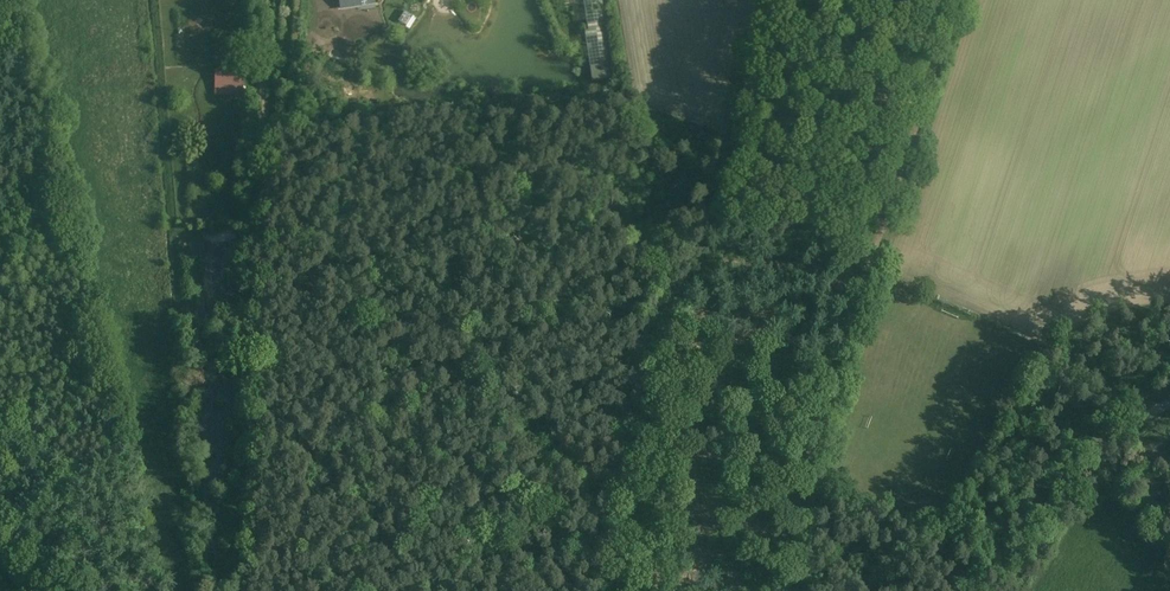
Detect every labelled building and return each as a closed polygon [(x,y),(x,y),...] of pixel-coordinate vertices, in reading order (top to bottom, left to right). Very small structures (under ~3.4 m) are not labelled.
[(609,51),(609,37),(605,37),(592,37),(592,52),(609,51)] [(592,66),(592,79),(610,79),(610,66),(592,66)] [(218,70),(218,95),(246,95),(247,71),(218,70)]
